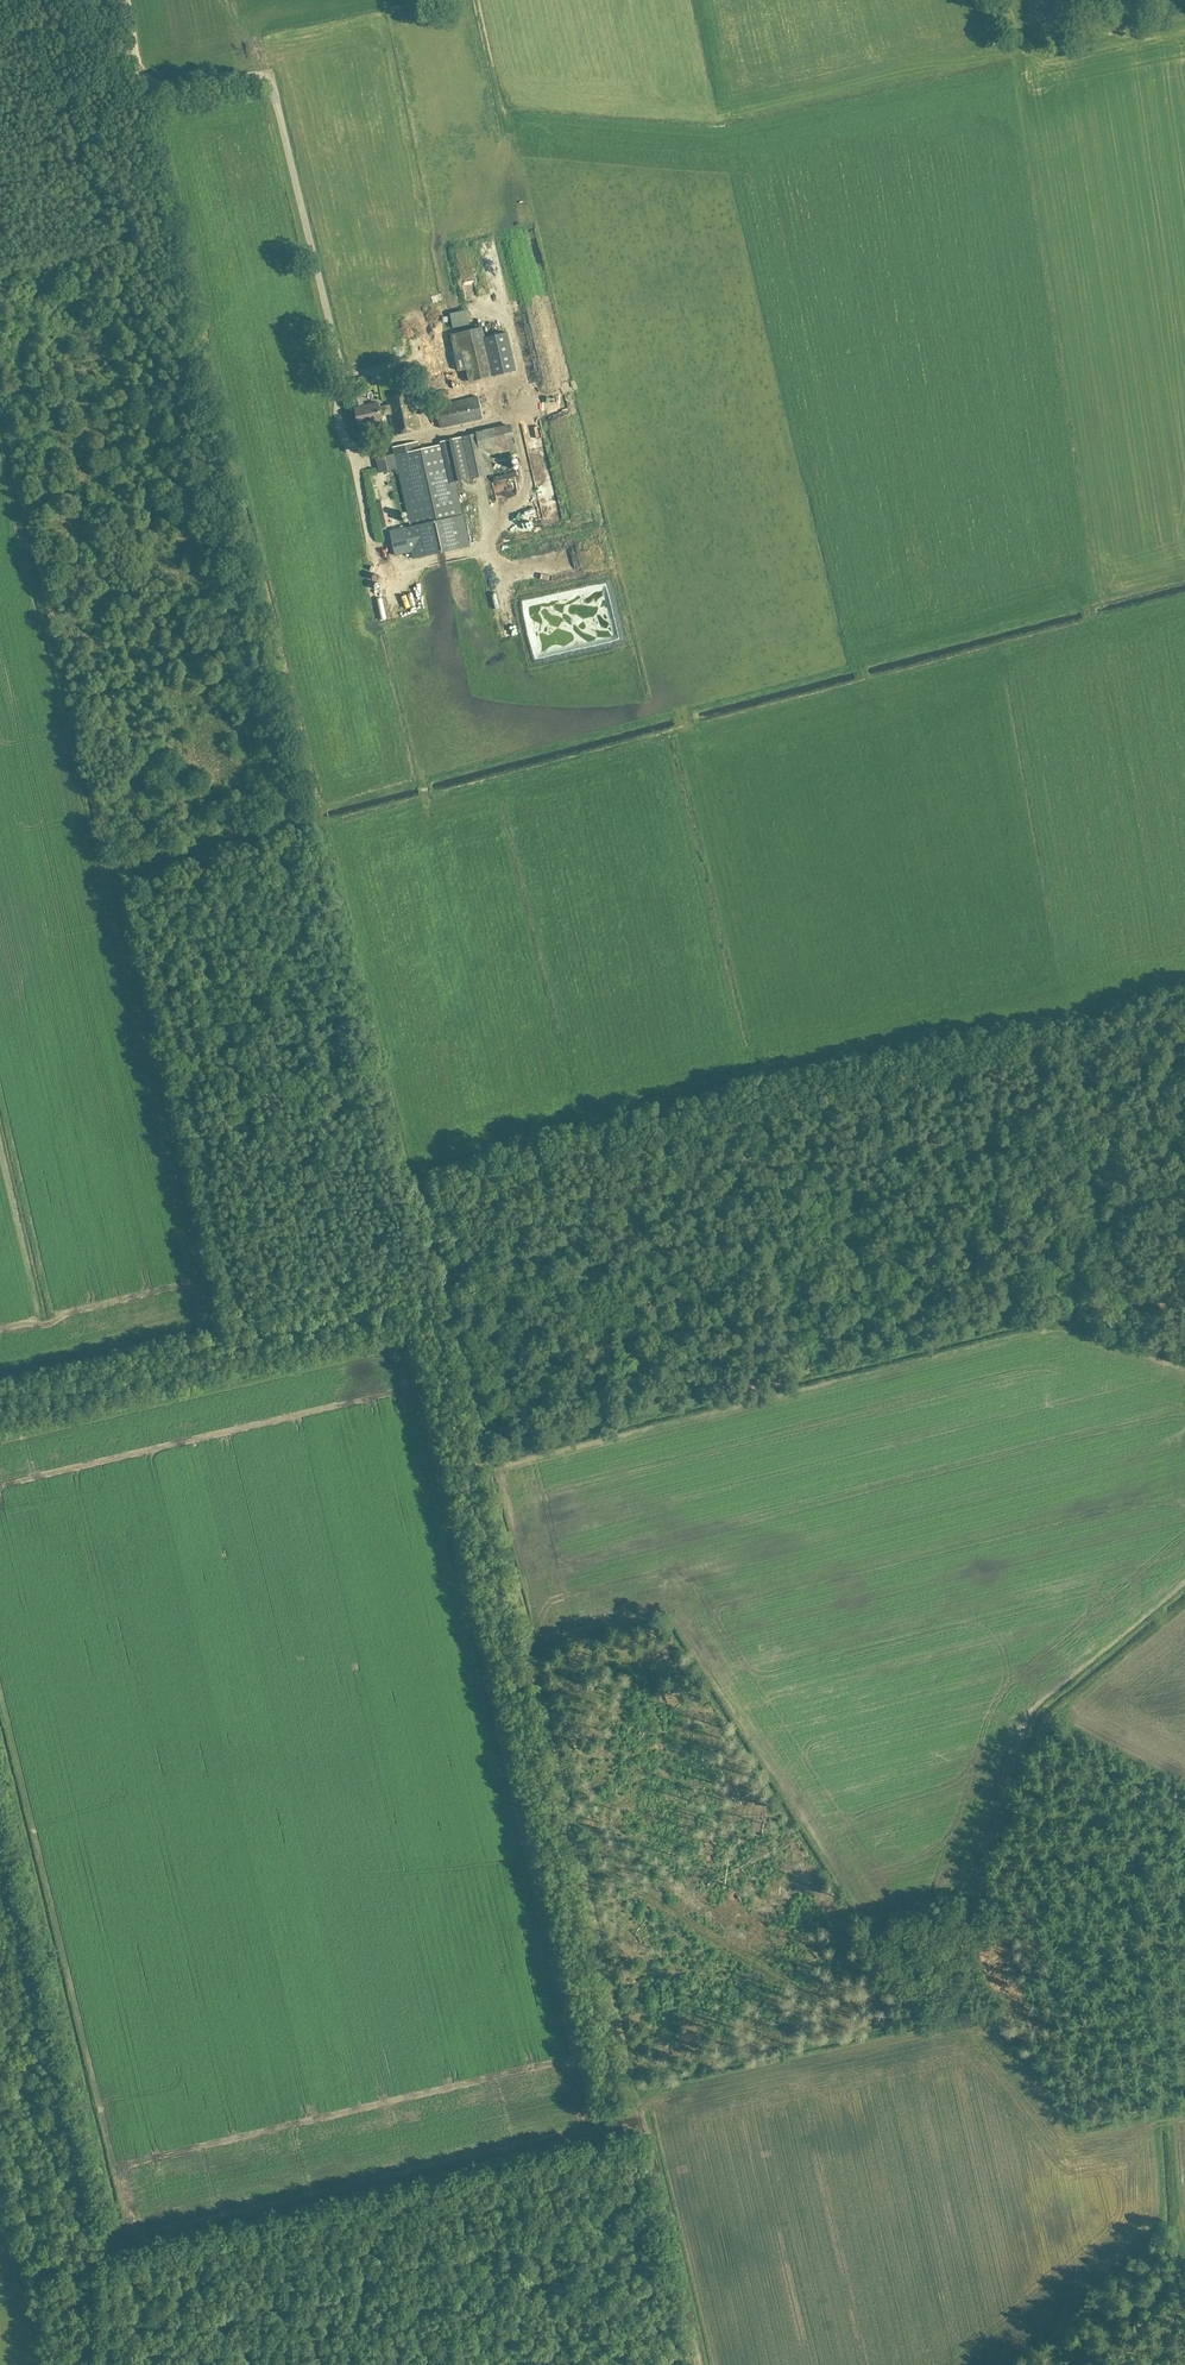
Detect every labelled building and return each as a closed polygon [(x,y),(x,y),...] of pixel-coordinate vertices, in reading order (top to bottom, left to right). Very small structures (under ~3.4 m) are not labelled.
[(465,305),(451,311),(455,323),(470,317),(465,305)] [(531,327),(534,337),(543,334),(539,325),(531,327)] [(459,370),(466,369),(469,383),(495,377),(486,338),(483,327),(451,335),(459,370)] [(430,382),(459,375),(454,350),(425,357),(430,382)] [(439,402),(450,399),(448,390),(436,393),(439,402)] [(395,435),(420,429),(413,394),(387,400),(389,406),(390,414),(395,435)] [(435,406),(441,429),(484,419),(479,397),(435,406)] [(382,416),(390,414),(389,406),(379,408),(378,404),(357,409),(361,426),(363,426),(364,430),(384,426),(382,416)] [(412,559),(469,547),(455,483),(465,481),(494,475),(485,432),(440,442),(440,445),(420,450),(418,442),(394,447),(411,527),(390,532),(395,556),(411,553),(412,559)] [(443,572),(450,571),(448,561),(441,562),(443,572)] [(408,591),(400,592),(402,611),(410,610),(408,591)] [(583,602),(579,591),(558,599),(562,610),(583,602)] [(387,616),(382,594),(377,595),(382,617),(387,616)] [(223,627),(216,631),(221,641),(228,637),(223,627)]
